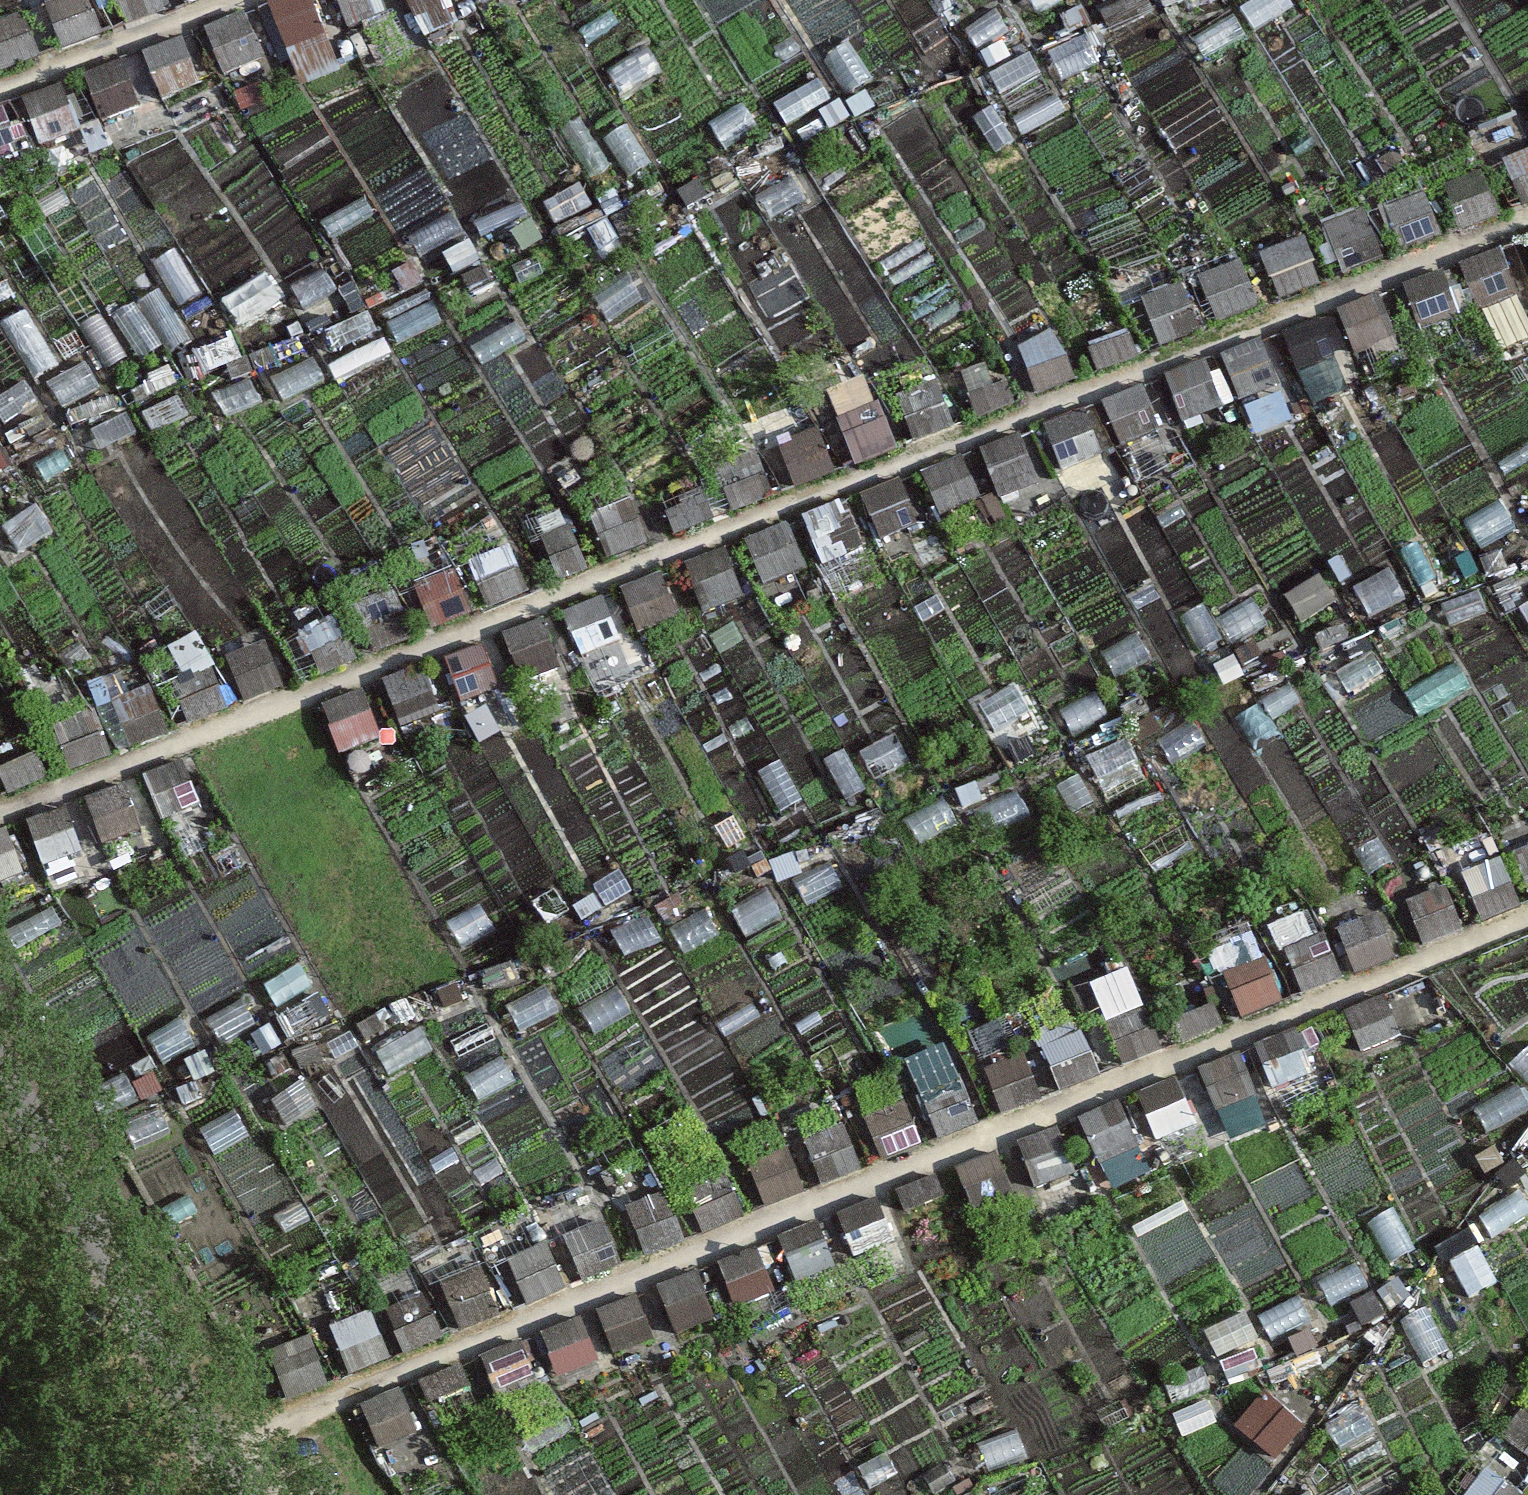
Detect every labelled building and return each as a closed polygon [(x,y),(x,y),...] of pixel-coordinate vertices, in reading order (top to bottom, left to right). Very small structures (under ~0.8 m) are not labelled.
[(41,8),(59,52),(101,35),(87,0),(61,0),(41,8)] [(126,26),(167,9),(164,0),(115,0),(126,26)] [(265,8),(283,52),(325,35),(311,0),(284,0),(265,8)] [(345,27),(387,10),(383,0),(334,0),(345,27)] [(1039,17),(1064,0),(1027,0),(1039,17)] [(1240,13),(1252,36),(1291,14),(1284,0),(1264,0),(1240,13)] [(0,22),(0,74),(42,57),(24,13),(0,22)] [(1233,16),(1194,38),(1206,60),(1246,39),(1233,16)] [(243,17),(201,34),(219,78),(261,61),(243,17)] [(1003,20),(964,42),(976,64),(1015,42),(1003,20)] [(183,38),(141,55),(159,100),(201,82),(183,38)] [(868,83),(845,44),(823,57),(846,96),(868,83)] [(648,49),(609,71),(622,93),(661,72),(648,49)] [(1029,55),(990,77),(1002,99),(1041,78),(1029,55)] [(121,62),(79,79),(97,123),(139,106),(121,62)] [(816,81),(777,103),(789,125),(828,104),(816,81)] [(62,84),(20,101),(39,145),(80,128),(62,84)] [(1052,94),(1013,116),(1025,138),(1064,116),(1052,94)] [(745,105),(706,127),(719,149),(758,127),(745,105)] [(1209,105),(1163,139),(1178,159),(1224,125),(1209,105)] [(1015,145),(992,106),(970,119),(993,157),(1015,145)] [(0,111),(0,162),(21,153),(3,109),(0,111)] [(650,167),(627,128),(605,141),(628,180),(650,167)] [(1501,165),(1519,209),(1527,206),(1527,154),(1501,165)] [(1483,174),(1441,191),(1459,235),(1501,218),(1483,174)] [(794,175),(755,197),(767,219),(807,197),(794,175)] [(576,183),(537,205),(549,227),(588,205),(576,183)] [(1423,194),(1381,211),(1399,256),(1441,239),(1423,194)] [(740,195),(701,217),(714,239),(753,217),(740,195)] [(362,197),(323,219),(335,241),(374,219),(362,197)] [(449,213),(410,235),(422,257),(461,235),(449,213)] [(1364,217),(1322,234),(1341,278),(1382,261),(1364,217)] [(689,229),(650,251),(662,273),(701,251),(689,229)] [(1302,242),(1261,259),(1279,303),(1321,286),(1302,242)] [(1500,251),(1458,268),(1476,313),(1518,295),(1500,251)] [(1239,265),(1197,282),(1216,326),(1257,309),(1239,265)] [(328,268),(289,290),(301,312),(341,291),(328,268)] [(1439,273),(1397,290),(1416,334),(1457,317),(1439,273)] [(628,274),(589,296),(602,318),(641,296),(628,274)] [(265,280),(225,302),(238,324),(277,303),(265,280)] [(1182,287),(1140,304),(1158,348),(1200,331),(1182,287)] [(191,341),(161,291),(139,304),(169,354),(191,341)] [(1377,296),(1336,313),(1354,357),(1396,340),(1377,296)] [(426,304),(387,326),(399,348),(438,326),(426,304)] [(159,347),(136,309),(114,321),(137,360),(159,347)] [(362,313),(323,335),(335,357),(374,335),(362,313)] [(127,357),(104,319),(82,332),(105,370),(127,357)] [(1318,321),(1277,338),(1294,378),(1335,360),(1318,321)] [(513,323),(474,345),(486,367),(526,345),(513,323)] [(1128,335),(1088,352),(1097,374),(1138,357),(1128,335)] [(1058,337),(1016,354),(1035,398),(1076,381),(1058,337)] [(1261,343),(1220,360),(1238,404),(1280,387),(1261,343)] [(311,360),(272,382),(284,404),(323,383),(311,360)] [(1204,363),(1163,380),(1181,424),(1222,407),(1204,363)] [(86,365),(47,387),(59,409),(98,388),(86,365)] [(252,377),(211,396),(222,419),(262,400),(252,377)] [(1007,384),(966,401),(976,423),(1016,406),(1007,384)] [(0,401),(0,427),(2,430),(40,406),(26,385),(0,401)] [(937,386),(895,403),(913,447),(955,430),(937,386)] [(1143,388),(1101,405),(1119,449),(1161,432),(1143,388)] [(180,397),(139,417),(150,440),(191,420),(180,397)] [(878,407),(836,424),(854,468),(896,451),(878,407)] [(1084,413),(1042,430),(1061,474),(1102,457),(1084,413)] [(127,416),(91,433),(100,453),(137,436),(127,416)] [(818,429),(777,447),(795,491),(837,474),(818,429)] [(1019,437),(979,452),(999,505),(1040,489),(1019,437)] [(70,442),(32,467),(46,488),(84,464),(70,442)] [(755,454),(714,471),(732,515),(773,498),(755,454)] [(961,459),(920,476),(938,520),(979,503),(961,459)] [(900,481),(858,498),(876,542),(918,525),(900,481)] [(704,500),(663,517),(672,539),(713,522),(704,500)] [(629,501),(587,518),(605,563),(647,546),(629,501)] [(1500,503),(1464,522),(1478,548),(1513,530),(1500,503)] [(845,505),(804,522),(822,566),(863,549),(845,505)] [(36,507),(2,530),(19,557),(54,534),(36,507)] [(786,527),(745,544),(763,589),(805,572),(786,527)] [(570,529),(535,543),(553,586),(588,572),(570,529)] [(509,551),(467,568),(486,612),(527,595),(509,551)] [(725,551),(683,568),(701,613),(743,595),(725,551)] [(456,572),(414,589),(432,633),(474,616),(456,572)] [(1390,573),(1354,592),(1368,618),(1404,600),(1390,573)] [(659,575),(617,593),(635,637),(677,620),(659,575)] [(1320,580),(1284,598),(1298,625),(1334,606),(1320,580)] [(394,595),(352,612),(370,656),(412,639),(394,595)] [(602,598),(560,615),(578,660),(620,643),(602,598)] [(1253,601),(1218,620),(1232,646),(1267,628),(1253,601)] [(1518,611),(1527,628),(1527,605),(1518,611)] [(1204,606),(1181,618),(1201,655),(1224,643),(1204,606)] [(339,619),(297,636),(315,680),(357,663),(339,619)] [(542,624),(501,641),(519,685),(561,668),(542,624)] [(1136,634),(1101,652),(1114,679),(1150,660),(1136,634)] [(264,646),(222,663),(240,707),(282,690),(264,646)] [(482,647),(440,664),(459,708),(500,691),(482,647)] [(1371,655),(1334,678),(1346,698),(1383,675),(1371,655)] [(1454,662),(1403,692),(1418,719),(1470,689),(1454,662)] [(212,666),(170,683),(188,727),(230,710),(212,666)] [(422,668),(380,685),(398,729),(440,712),(422,668)] [(1287,684),(1259,701),(1271,720),(1299,703),(1287,684)] [(1017,688),(981,706),(995,733),(1031,714),(1017,688)] [(151,689),(109,706),(127,750),(169,733),(151,689)] [(1094,692),(1059,711),(1073,737),(1108,719),(1094,692)] [(362,694),(320,711),(339,755),(380,738),(362,694)] [(92,715),(51,732),(69,776),(110,759),(92,715)] [(1193,720),(1157,739),(1171,765),(1207,747),(1193,720)] [(896,737),(860,756),(874,783),(910,764),(896,737)] [(1127,740),(1085,760),(1097,784),(1138,764),(1127,740)] [(844,752),(822,764),(845,804),(866,792),(844,752)] [(0,774),(0,782),(6,797),(47,780),(37,758),(0,774)] [(780,763),(758,775),(781,815),(803,803),(780,763)] [(183,764),(141,781),(159,825),(201,808),(183,764)] [(1079,777),(1057,789),(1072,816),(1094,804),(1079,777)] [(125,789),(83,806),(101,850),(143,833),(125,789)] [(1016,791),(974,813),(988,840),(1030,818),(1016,791)] [(940,801),(905,820),(919,846),(954,828),(940,801)] [(65,809),(23,826),(41,870),(83,853),(65,809)] [(0,836),(0,887),(23,878),(5,834),(0,836)] [(1377,838),(1353,853),(1370,879),(1394,863),(1377,838)] [(1514,859),(1527,892),(1527,853),(1514,859)] [(828,862),(792,881),(806,907),(842,889),(828,862)] [(1500,864),(1458,881),(1477,925),(1518,908),(1500,864)] [(618,873),(593,887),(606,909),(631,895),(618,873)] [(1443,886),(1401,903),(1419,947),(1461,930),(1443,886)] [(765,888),(729,907),(747,940),(782,922),(765,888)] [(481,905),(445,924),(459,950),(495,932),(481,905)] [(52,908),(4,934),(15,953),(63,927),(52,908)] [(703,912),(667,930),(681,957),(717,938),(703,912)] [(1376,915),(1334,932),(1352,976),(1394,959),(1376,915)] [(647,916),(611,934),(625,961),(661,943),(647,916)] [(1322,934),(1281,951),(1299,996),(1341,978),(1322,934)] [(1263,960),(1221,977),(1240,1021),(1281,1004),(1263,960)] [(300,968),(264,987),(276,1010),(312,991),(300,968)] [(544,988),(508,1006),(522,1033),(558,1014),(544,988)] [(615,990),(579,1009),(593,1035),(629,1017),(615,990)] [(1384,999),(1342,1016),(1360,1060),(1402,1043),(1384,999)] [(241,1001),(206,1020),(220,1047),(255,1028),(241,1001)] [(1213,1007),(1172,1024),(1181,1046),(1222,1029),(1213,1007)] [(1143,1009),(1101,1026),(1120,1070),(1161,1053),(1143,1009)] [(180,1021),(145,1039),(159,1066),(194,1047),(180,1021)] [(419,1030),(374,1056),(388,1080),(433,1054),(419,1030)] [(1082,1033),(1040,1050),(1058,1094),(1100,1077),(1082,1033)] [(1295,1033),(1253,1050),(1271,1094),(1313,1077),(1295,1033)] [(1510,1065),(1527,1084),(1527,1048),(1510,1065)] [(1237,1055),(1196,1072),(1214,1117),(1256,1100),(1237,1055)] [(1023,1056),(981,1073),(999,1117),(1041,1100),(1023,1056)] [(500,1058),(465,1077),(479,1103),(514,1085),(500,1058)] [(123,1074),(87,1092),(101,1119),(137,1100),(123,1074)] [(1179,1079),(1137,1096),(1155,1140),(1197,1123),(1179,1079)] [(959,1080),(917,1097),(935,1141),(977,1124),(959,1080)] [(303,1085),(268,1103),(282,1130),(317,1111),(303,1085)] [(1473,1109),(1487,1135),(1527,1113),(1527,1107),(1516,1085),(1473,1109)] [(903,1104),(861,1121),(879,1165),(921,1148),(903,1104)] [(1118,1105),(1076,1122),(1094,1166),(1136,1149),(1118,1105)] [(155,1109),(120,1128),(134,1155),(169,1136),(155,1109)] [(234,1112),(198,1130),(212,1157),(248,1138),(234,1112)] [(842,1128),(801,1145),(819,1189),(861,1172),(842,1128)] [(1056,1129),(1015,1146),(1033,1191),(1075,1173),(1056,1129)] [(785,1150),(743,1167),(762,1212),(803,1195),(785,1150)] [(997,1158),(955,1175),(973,1219),(1015,1202),(997,1158)] [(724,1175),(682,1192),(700,1236),(742,1219),(724,1175)] [(937,1177),(896,1194),(906,1216),(947,1199),(937,1177)] [(1475,1213),(1489,1239),(1527,1218),(1527,1206),(1519,1189),(1475,1213)] [(666,1196),(625,1213),(643,1258),(685,1241),(666,1196)] [(876,1203),(834,1220),(853,1264),(894,1247),(876,1203)] [(1394,1210),(1367,1225),(1390,1267),(1417,1252),(1394,1210)] [(603,1223),(561,1240),(579,1284),(621,1267),(603,1223)] [(817,1224),(775,1241),(794,1285),(835,1268),(817,1224)] [(544,1246),(502,1263),(520,1307),(562,1290),(544,1246)] [(758,1249),(716,1266),(735,1310),(776,1293),(758,1249)] [(1476,1249),(1449,1264),(1469,1300),(1496,1285),(1476,1249)] [(1354,1263),(1318,1282),(1332,1308),(1368,1290),(1354,1263)] [(480,1272),(439,1289),(457,1333),(499,1316),(480,1272)] [(697,1274),(655,1291),(673,1335),(715,1318),(697,1274)] [(425,1297),(383,1314),(401,1359),(443,1342),(425,1297)] [(636,1297),(594,1314),(612,1358),(654,1341),(636,1297)] [(1294,1298),(1259,1316),(1272,1343),(1308,1324),(1294,1298)] [(1427,1309),(1400,1324),(1423,1365),(1450,1351),(1427,1309)] [(370,1315),(328,1332),(346,1377),(388,1360),(370,1315)] [(1242,1316),(1206,1334),(1220,1361),(1256,1342),(1242,1316)] [(578,1322),(536,1339),(555,1383),(596,1366),(578,1322)] [(308,1340),(267,1357),(285,1401),(327,1384),(308,1340)] [(519,1343),(477,1360),(495,1404),(537,1387),(519,1343)] [(1201,1366),(1164,1382),(1173,1405),(1211,1390),(1201,1366)] [(460,1368),(420,1385),(429,1407),(470,1390),(460,1368)] [(399,1390),(358,1407),(376,1451),(417,1434),(399,1390)] [(1263,1402),(1235,1438),(1274,1467),(1301,1431),(1263,1402)] [(1361,1408),(1325,1428),(1340,1455),(1376,1436),(1361,1408)] [(1502,1442),(1527,1463),(1527,1408),(1502,1442)] [(886,1455),(858,1470),(870,1491),(898,1476),(886,1455)] [(1464,1494),(1512,1494),(1482,1472),(1464,1494)]
